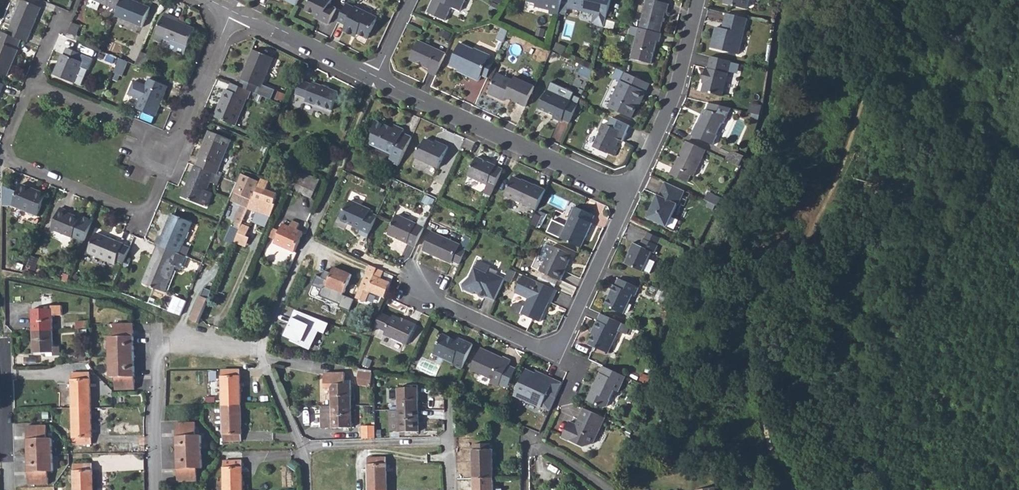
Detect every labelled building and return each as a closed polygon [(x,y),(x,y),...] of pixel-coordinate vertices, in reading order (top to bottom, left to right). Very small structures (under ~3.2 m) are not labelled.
[(62,10),(69,13),(74,1),(71,0),(67,0),(62,10)] [(89,7),(98,11),(101,4),(92,0),(89,7)] [(101,4),(119,11),(123,0),(92,0),(101,4)] [(116,18),(143,28),(151,8),(132,1),(132,0),(123,0),(119,11),(116,18)] [(305,10),(321,18),(321,20),(328,23),(335,8),(328,4),(330,0),(309,0),(305,10)] [(427,12),(445,21),(451,8),(460,12),(465,0),(433,0),(427,12)] [(527,2),(534,3),(535,5),(535,7),(550,10),(549,14),(558,16),(560,6),(562,0),(527,0),(527,2)] [(610,0),(569,0),(567,8),(593,14),(591,24),(603,27),(610,0)] [(639,29),(659,34),(665,13),(666,12),(668,5),(647,0),(646,0),(639,29)] [(723,5),(743,10),(747,9),(749,2),(748,0),(724,0),(723,5)] [(23,2),(8,37),(22,42),(27,45),(42,10),(23,2)] [(346,3),(337,21),(349,27),(348,29),(361,35),(371,40),(381,19),(359,8),(358,9),(346,3)] [(725,30),(722,29),(715,27),(711,48),(737,55),(746,18),(726,13),(724,24),(727,24),(725,30)] [(164,18),(155,42),(163,46),(165,41),(171,44),(187,50),(195,31),(164,18)] [(73,25),(67,39),(74,42),(80,28),(73,25)] [(628,34),(636,36),(638,29),(630,27),(628,34)] [(501,28),(495,40),(501,43),(507,31),(501,28)] [(361,35),(348,29),(347,33),(360,39),(361,35)] [(451,33),(442,29),(439,35),(448,39),(451,33)] [(636,36),(634,45),(654,51),(656,42),(659,42),(660,34),(659,34),(639,29),(638,29),(636,36)] [(1,34),(0,37),(0,75),(8,78),(18,53),(18,51),(22,42),(8,37),(1,34)] [(428,70),(436,74),(446,53),(418,40),(409,58),(429,67),(428,70)] [(459,43),(449,66),(471,75),(470,77),(478,80),(481,75),(486,77),(493,62),(488,60),(490,55),(476,49),(473,49),(459,43)] [(187,50),(171,44),(169,51),(185,57),(187,50)] [(654,51),(634,45),(630,59),(651,64),(654,51)] [(244,79),(240,87),(252,92),(258,94),(261,87),(263,87),(275,57),(254,49),(242,78),(244,79)] [(64,57),(55,79),(75,88),(84,66),(83,64),(85,58),(68,52),(66,58),(64,57)] [(142,54),(137,67),(142,69),(147,56),(142,54)] [(147,56),(142,69),(145,71),(150,57),(147,56)] [(705,69),(703,79),(705,80),(703,84),(701,92),(722,96),(728,71),(737,73),(739,63),(710,57),(707,69),(705,69)] [(120,60),(114,75),(117,76),(120,77),(123,78),(129,64),(120,60)] [(589,79),(593,70),(583,66),(580,75),(589,79)] [(648,83),(623,72),(615,68),(611,77),(619,81),(607,107),(631,117),(636,105),(634,105),(636,99),(638,100),(642,91),(644,92),(648,83)] [(506,98),(525,107),(534,86),(515,77),(513,80),(498,73),(489,93),(505,101),(506,98)] [(573,93),(579,95),(585,77),(578,75),(573,93)] [(149,81),(138,111),(156,118),(168,88),(149,81)] [(300,82),(294,96),(305,101),(304,104),(314,108),(315,106),(330,112),(337,95),(329,92),(328,88),(323,87),(320,88),(311,85),(311,86),(300,82)] [(224,105),(219,118),(237,125),(248,98),(249,98),(252,92),(240,87),(232,83),(229,90),(228,90),(222,104),(224,105)] [(562,119),(569,122),(577,103),(547,89),(538,108),(554,115),(553,118),(560,121),(562,119)] [(634,105),(636,105),(638,106),(644,92),(642,91),(638,100),(636,99),(634,105)] [(701,119),(699,118),(697,125),(695,124),(690,135),(712,145),(716,136),(715,135),(720,124),(723,123),(730,109),(706,103),(704,110),(705,111),(703,115),(701,119)] [(222,104),(216,117),(219,118),(224,105),(222,104)] [(749,105),(747,113),(757,115),(758,108),(749,105)] [(600,131),(594,146),(608,152),(609,152),(615,154),(619,146),(617,145),(619,139),(623,140),(629,125),(611,117),(607,124),(603,122),(599,130),(600,131)] [(391,162),(398,165),(411,137),(401,133),(403,129),(392,125),(391,128),(386,126),(385,125),(375,121),(371,130),(373,134),(369,143),(392,154),(390,158),(391,162)] [(199,160),(196,167),(216,175),(217,175),(231,141),(209,132),(199,159),(199,160)] [(418,148),(414,157),(437,167),(447,146),(439,143),(438,145),(424,139),(420,149),(418,148)] [(706,151),(686,141),(674,168),(673,167),(670,175),(688,183),(691,176),(694,177),(706,151)] [(726,160),(738,165),(742,157),(729,152),(726,160)] [(476,157),(467,176),(486,185),(483,193),(490,196),(502,168),(476,157)] [(196,167),(195,166),(183,198),(202,206),(211,184),(213,184),(216,175),(196,167)] [(301,173),(296,185),(301,187),(299,194),(311,199),(319,180),(301,173)] [(254,190),(257,181),(240,175),(230,201),(236,204),(239,202),(240,207),(233,222),(241,225),(247,210),(250,202),(252,196),(254,190)] [(504,195),(536,209),(545,188),(535,184),(534,185),(513,176),(504,195)] [(250,202),(248,209),(270,218),(274,210),(275,207),(272,206),(276,196),(265,192),(268,183),(260,180),(256,190),(254,190),(252,196),(250,202)] [(684,190),(664,181),(658,195),(656,194),(646,217),(666,227),(676,204),(677,204),(684,190)] [(22,187),(14,207),(39,217),(48,195),(40,191),(38,193),(22,187)] [(4,188),(2,205),(14,206),(16,189),(4,188)] [(706,201),(717,206),(721,198),(709,192),(706,201)] [(366,238),(367,237),(376,217),(368,214),(369,210),(350,202),(347,210),(344,211),(340,219),(342,222),(346,224),(349,223),(353,225),(352,227),(359,230),(358,234),(366,238)] [(546,232),(560,238),(579,247),(583,237),(584,237),(590,223),(590,222),(593,215),(574,206),(565,226),(552,220),(546,232)] [(60,209),(52,229),(74,238),(74,237),(85,242),(93,222),(81,217),(80,219),(67,214),(67,211),(60,209)] [(529,224),(536,227),(541,216),(534,213),(529,224)] [(388,234),(415,246),(423,227),(396,215),(388,234)] [(158,239),(156,245),(158,246),(181,255),(193,225),(172,216),(168,227),(167,228),(162,240),(158,239)] [(273,229),(269,238),(275,240),(273,244),(294,253),(302,234),(296,231),(299,225),(291,222),(289,227),(282,224),(278,231),(273,229)] [(249,229),(241,225),(237,234),(245,237),(249,229)] [(453,261),(459,263),(465,250),(459,247),(459,245),(431,232),(423,250),(451,263),(453,261)] [(646,232),(643,239),(656,245),(660,238),(646,232)] [(245,237),(237,234),(233,242),(245,248),(249,239),(245,237)] [(97,235),(90,254),(116,265),(118,261),(125,264),(130,250),(123,247),(124,246),(97,235)] [(629,254),(625,264),(642,272),(651,253),(653,254),(657,246),(656,245),(643,239),(639,246),(633,243),(628,253),(629,254)] [(157,259),(146,286),(166,294),(176,270),(181,272),(185,271),(189,259),(181,255),(158,246),(154,257),(157,259)] [(552,246),(541,271),(560,280),(571,254),(552,246)] [(154,257),(143,284),(146,286),(157,259),(154,257)] [(488,296),(495,300),(504,279),(505,278),(497,275),(498,271),(490,268),(491,266),(478,260),(470,278),(462,284),(465,289),(474,294),(475,293),(476,291),(479,292),(480,295),(480,296),(483,298),(488,296)] [(366,273),(355,298),(365,303),(369,292),(383,298),(393,276),(383,272),(383,271),(369,265),(368,266),(366,273)] [(334,268),(327,286),(352,296),(360,279),(334,268)] [(505,278),(504,279),(510,282),(515,271),(509,268),(505,278)] [(522,313),(540,321),(544,313),(543,311),(545,307),(547,307),(549,302),(551,303),(557,290),(523,274),(515,292),(527,298),(524,305),(517,302),(514,303),(510,311),(521,315),(522,313)] [(609,298),(608,298),(604,305),(623,314),(632,294),(635,296),(638,288),(618,278),(615,286),(613,285),(610,293),(611,294),(609,298)] [(667,302),(669,294),(661,290),(657,298),(667,302)] [(199,297),(189,320),(197,323),(207,300),(199,297)] [(178,301),(172,314),(179,317),(184,303),(178,301)] [(31,309),(32,331),(53,330),(52,315),(62,315),(62,305),(51,306),(51,308),(49,308),(45,309),(31,309)] [(327,319),(343,327),(346,318),(348,315),(345,314),(344,317),(331,310),(327,319)] [(328,324),(295,311),(285,337),(310,347),(317,330),(325,334),(328,324)] [(595,329),(593,334),(589,344),(607,352),(617,331),(625,334),(626,333),(628,335),(631,327),(600,313),(593,329),(595,329)] [(392,314),(384,334),(406,344),(415,323),(405,319),(404,320),(392,314)] [(108,338),(109,362),(134,362),(132,324),(114,324),(115,337),(108,338)] [(53,330),(32,331),(33,353),(47,353),(47,356),(61,355),(60,346),(53,346),(53,330)] [(451,364),(461,368),(472,344),(457,337),(456,340),(441,334),(433,353),(443,358),(446,357),(453,360),(451,364)] [(480,348),(470,369),(491,378),(490,382),(498,386),(510,360),(502,357),(501,358),(480,348)] [(134,362),(109,362),(109,378),(115,378),(116,391),(135,390),(134,362)] [(499,384),(508,387),(516,369),(507,365),(499,384)] [(603,366),(600,373),(610,378),(614,371),(603,366)] [(240,370),(221,370),(222,406),(241,406),(240,370)] [(542,378),(534,374),(525,370),(514,395),(549,411),(555,397),(547,394),(554,380),(543,375),(542,378)] [(610,378),(600,373),(594,385),(595,386),(593,391),(592,390),(587,400),(602,408),(606,407),(614,390),(619,392),(626,377),(614,371),(610,378)] [(90,373),(71,373),(72,409),(91,409),(90,373)] [(371,387),(373,374),(359,373),(358,380),(359,385),(371,387)] [(547,394),(555,397),(561,384),(554,380),(547,394)] [(331,384),(331,407),(351,406),(351,384),(331,384)] [(397,388),(398,411),(418,411),(418,388),(397,388)] [(241,406),(222,406),(223,441),(241,441),(241,406)] [(351,406),(331,407),(321,407),(322,429),(352,428),(351,406)] [(604,417),(583,408),(576,424),(569,421),(562,436),(583,446),(592,443),(604,417)] [(91,409),(72,409),(73,444),(92,444),(91,409)] [(398,411),(389,411),(390,431),(398,431),(398,433),(418,432),(418,411),(398,411)] [(195,422),(176,423),(176,453),(201,452),(201,436),(196,436),(195,422)] [(45,426),(26,427),(26,456),(52,455),(51,440),(46,439),(45,426)] [(362,426),(362,439),(375,439),(375,426),(362,426)] [(472,450),(473,479),(493,479),(493,450),(490,450),(490,444),(475,444),(475,450),(472,450)] [(201,452),(176,453),(177,482),(197,482),(197,468),(202,468),(201,452)] [(52,455),(26,456),(27,486),(47,485),(47,472),(52,472),(52,455)] [(369,489),(387,489),(387,458),(368,458),(369,489)] [(223,462),(224,489),(243,489),(242,461),(223,462)] [(73,465),(74,489),(93,489),(92,464),(73,465)] [(473,479),(473,489),(493,489),(493,479),(473,479)]
